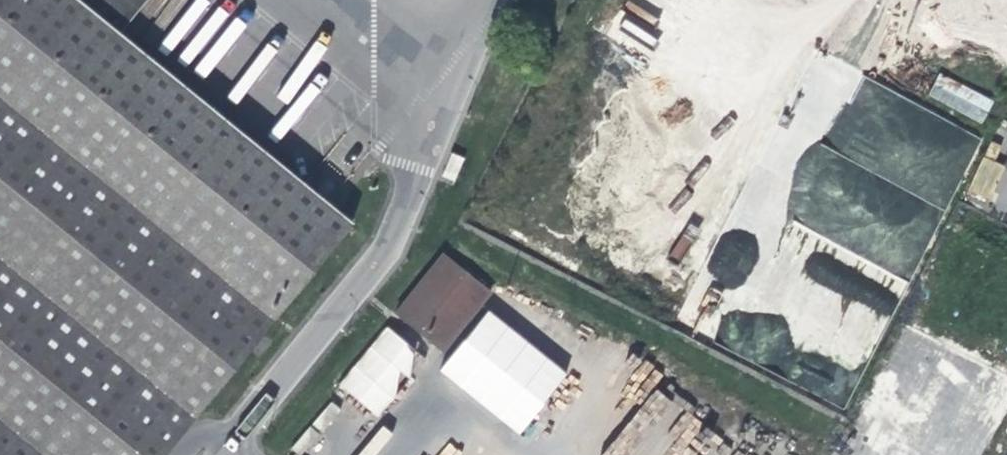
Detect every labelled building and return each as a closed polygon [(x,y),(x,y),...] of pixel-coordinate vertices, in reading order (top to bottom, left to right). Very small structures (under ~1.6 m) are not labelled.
[(195,418),(355,222),(117,28),(83,0),(0,0),(0,454),(165,454),(195,418)] [(117,28),(140,0),(83,0),(117,28)] [(983,122),(993,99),(938,75),(928,97),(983,122)] [(940,119),(913,171),(947,188),(973,137),(940,119)] [(982,158),(970,191),(989,198),(1001,165),(982,158)] [(733,205),(698,274),(789,322),(824,252),(733,205)] [(489,296),(442,256),(395,316),(406,326),(442,354),(489,296)] [(881,263),(876,275),(891,282),(897,270),(881,263)] [(862,273),(815,363),(849,381),(896,291),(862,273)] [(438,372),(520,434),(568,372),(486,309),(438,372)] [(387,326),(337,383),(373,414),(423,357),(387,326)]
